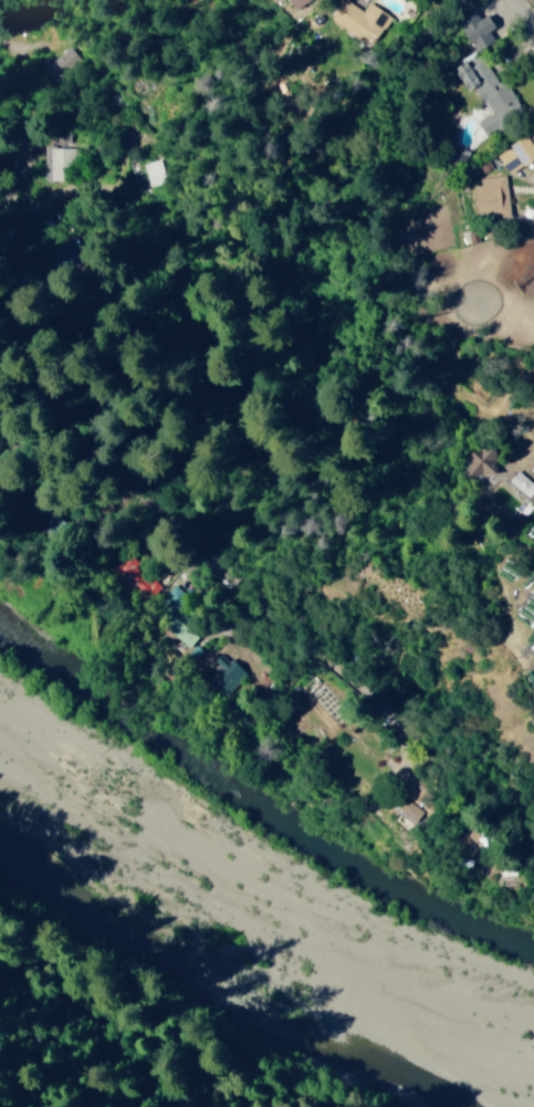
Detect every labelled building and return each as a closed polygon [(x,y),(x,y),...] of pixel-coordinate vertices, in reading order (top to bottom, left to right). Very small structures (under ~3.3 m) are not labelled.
[(372,45),(392,15),(370,1),(364,10),(349,0),(343,0),(331,18),(372,45)] [(459,22),(481,50),(496,38),(491,31),(498,25),(489,13),(482,19),(475,10),(459,22)] [(456,67),(469,90),(476,86),(491,112),(478,119),(487,134),(524,111),(508,83),(501,87),(481,53),(456,67)] [(500,157),(515,173),(533,156),(533,127),(500,157)] [(43,145),(43,180),(63,180),(63,165),(70,165),(70,145),(43,145)] [(482,178),(483,184),(475,186),(482,219),(513,212),(505,173),(482,178)] [(476,441),(460,466),(481,480),(488,470),(533,500),(533,499),(533,464),(527,474),(476,441)] [(146,603),(159,581),(115,555),(102,577),(146,603)] [(169,628),(186,647),(198,636),(182,617),(169,628)] [(309,696),(337,722),(350,709),(321,682),(309,696)]
